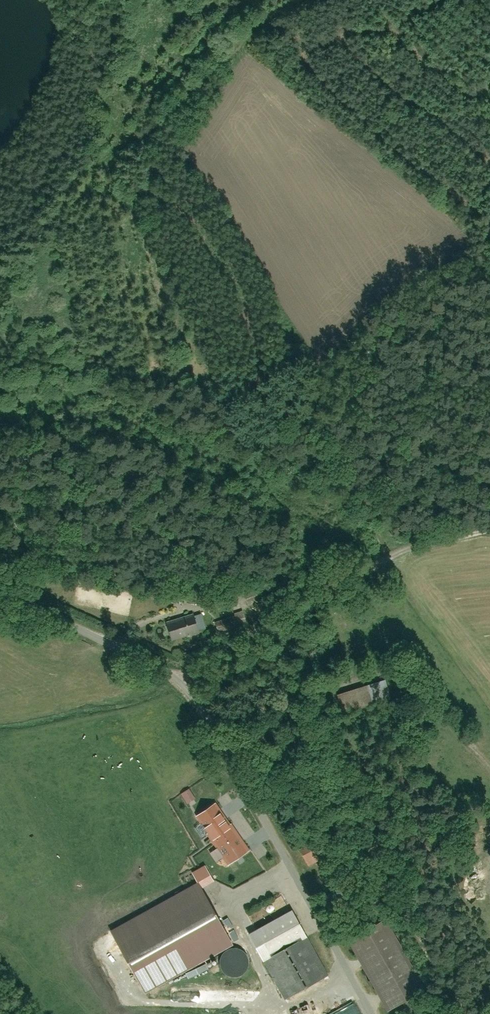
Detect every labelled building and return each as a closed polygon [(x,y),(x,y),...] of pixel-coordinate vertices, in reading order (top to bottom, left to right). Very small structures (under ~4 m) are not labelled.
[(219,614),(225,632),(257,621),(250,603),(219,614)] [(163,624),(169,643),(202,633),(197,614),(163,624)] [(386,676),(362,683),(368,702),(392,695),(386,676)] [(189,790),(180,797),(187,807),(197,800),(189,790)] [(193,815),(224,861),(251,843),(220,797),(193,815)] [(300,849),(312,868),(330,857),(318,838),(300,849)] [(112,929),(144,992),(233,947),(200,884),(112,929)] [(292,911),(248,935),(284,1001),(329,977),(292,911)] [(387,921),(349,942),(386,1011),(425,990),(387,921)] [(219,968),(220,972),(226,978),(236,980),(243,977),(248,971),(248,961),(243,953),(237,951),(229,951),(223,955),(219,962),(219,968)]
